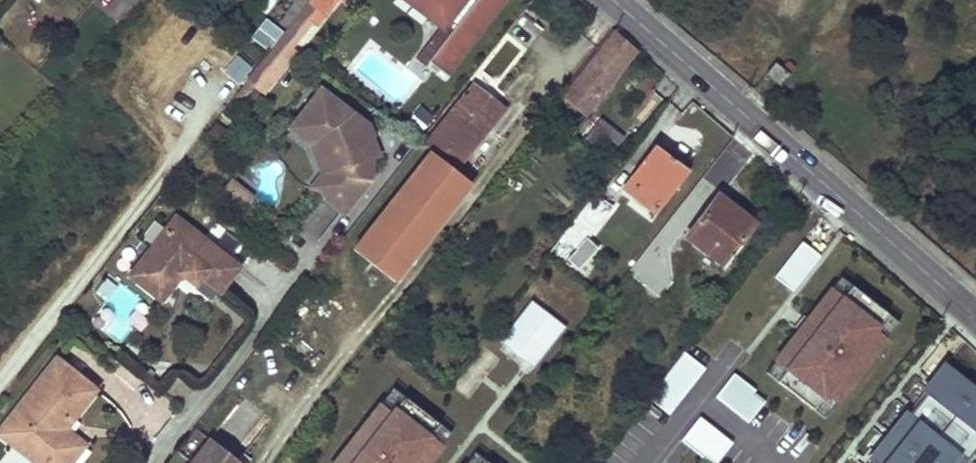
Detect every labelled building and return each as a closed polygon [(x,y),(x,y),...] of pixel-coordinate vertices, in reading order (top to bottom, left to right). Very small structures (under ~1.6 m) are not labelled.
[(294,2),(285,13),(287,14),(294,21),(308,4),(312,0),(291,0),(294,2)] [(308,4),(315,10),(324,18),(339,0),(312,0),(308,4)] [(425,63),(452,28),(415,0),(393,0),(436,32),(414,61),(422,67),(425,63)] [(425,63),(446,78),(505,0),(415,0),(452,28),(425,63)] [(285,34),(281,39),(289,44),(315,10),(308,4),(294,21),(285,34)] [(287,14),(277,28),(285,34),(294,21),(287,14)] [(614,34),(560,102),(582,120),(635,53),(614,34)] [(281,39),(278,42),(286,48),(289,44),(281,39)] [(278,42),(246,83),(264,98),(297,56),(286,48),(278,42)] [(223,73),(238,86),(252,69),(237,56),(223,73)] [(776,64),(766,75),(780,87),(790,75),(789,75),(795,68),(788,62),(782,69),(776,64)] [(471,86),(421,148),(430,155),(451,173),(502,111),(471,86)] [(370,180),(368,160),(366,140),(376,139),(375,127),(327,90),(301,123),(324,141),(329,177),(315,194),(342,216),(370,180)] [(600,120),(585,140),(596,148),(610,128),(600,120)] [(329,177),(324,141),(301,123),(297,129),(317,145),(321,175),(309,190),(315,194),(329,177)] [(598,150),(608,158),(623,137),(613,129),(598,150)] [(378,159),(376,139),(366,140),(368,160),(378,159)] [(654,151),(625,190),(655,214),(686,175),(654,151)] [(467,187),(430,155),(349,250),(387,282),(467,187)] [(596,196),(561,239),(576,251),(568,261),(585,274),(601,252),(587,241),(613,209),(596,196)] [(717,197),(686,239),(722,267),(754,226),(717,197)] [(156,234),(130,269),(164,296),(186,268),(198,278),(204,271),(219,283),(238,259),(175,211),(165,223),(175,231),(166,242),(156,234)] [(165,223),(156,234),(166,242),(175,231),(165,223)] [(820,255),(803,243),(776,278),(794,291),(820,255)] [(649,253),(614,298),(639,317),(674,273),(649,253)] [(903,322),(843,276),(767,374),(826,420),(903,322)] [(566,325),(535,300),(501,341),(532,367),(566,325)] [(683,349),(648,397),(669,412),(704,364),(683,349)] [(59,354),(15,410),(24,417),(9,435),(44,462),(64,462),(84,438),(76,432),(71,429),(78,421),(82,424),(107,392),(59,354)] [(859,462),(961,462),(975,443),(975,383),(940,356),(859,462)] [(766,399),(735,374),(716,396),(747,422),(766,399)] [(389,390),(332,462),(425,462),(446,435),(389,390)] [(24,417),(15,410),(0,428),(9,435),(24,417)] [(701,418),(683,441),(712,462),(717,462),(733,442),(701,418)] [(76,432),(82,424),(78,421),(71,429),(76,432)] [(64,462),(83,462),(95,447),(84,438),(64,462)] [(192,462),(244,462),(212,438),(192,462)] [(479,453),(472,462),(493,462),(479,453)]
